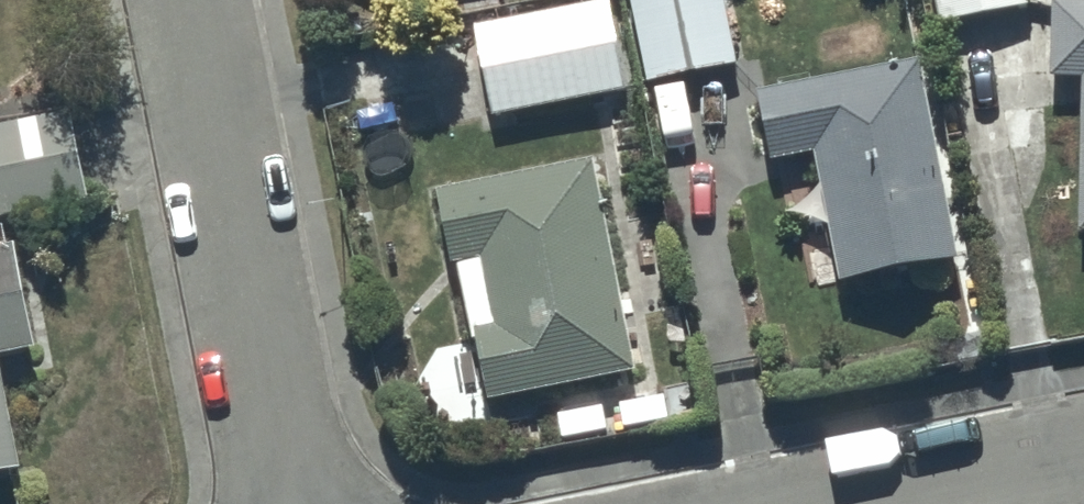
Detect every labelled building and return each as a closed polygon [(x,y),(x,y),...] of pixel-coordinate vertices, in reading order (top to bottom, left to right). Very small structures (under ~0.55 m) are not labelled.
[(412,14),(424,12),(428,28),(502,12),(499,0),(410,0),(412,14)] [(644,94),(737,75),(721,0),(625,0),(644,94)] [(1027,0),(936,0),(942,30),(1029,12),(1027,0)] [(609,3),(474,30),(493,126),(628,98),(609,3)] [(1055,6),(1054,82),(1083,82),(1083,7),(1055,6)] [(921,69),(759,98),(772,168),(819,160),(841,287),(956,266),(921,69)] [(0,130),(0,225),(90,207),(72,116),(0,130)] [(592,168),(438,197),(453,271),(457,270),(473,345),(475,345),(488,406),(635,376),(592,168)] [(37,352),(15,250),(0,253),(0,360),(37,352)] [(25,478),(0,363),(0,484),(25,478)]
